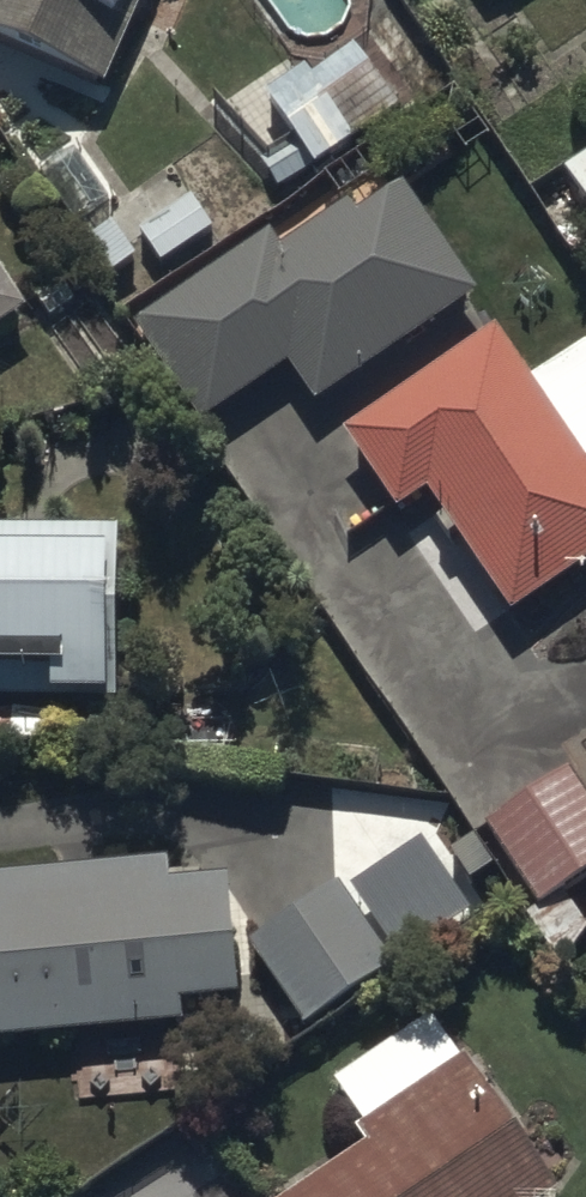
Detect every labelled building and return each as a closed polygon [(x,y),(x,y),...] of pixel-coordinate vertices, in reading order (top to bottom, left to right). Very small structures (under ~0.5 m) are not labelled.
[(109,86),(138,19),(181,37),(197,0),(0,0),(0,39),(109,86)] [(281,188),(402,108),(376,68),(292,123),(300,136),(262,160),(281,188)] [(565,169),(585,201),(585,155),(565,169)] [(283,244),(272,228),(136,322),(205,423),(293,363),(320,403),(482,292),(406,181),(359,213),(349,199),(283,244)] [(142,231),(163,263),(217,228),(191,189),(123,234),(114,221),(85,240),(110,277),(139,258),(128,240),(142,231)] [(35,308),(0,256),(0,331),(35,308)] [(347,431),(351,442),(349,444),(347,446),(345,448),(343,450),(341,453),(339,455),(338,458),(336,461),(335,463),(334,466),(332,469),(331,472),(330,475),(330,478),(329,481),(329,484),(328,487),(328,490),(328,493),(328,496),(328,499),(329,502),(329,505),(330,508),(331,511),(332,514),(333,517),(334,519),(335,522),(337,525),(338,527),(340,530),(341,532),(343,535),(345,537),(394,504),(401,513),(431,493),(513,614),(585,565),(585,343),(533,379),(498,328),(347,431)] [(120,526),(0,526),(0,701),(90,701),(90,747),(149,747),(149,710),(119,710),(120,526)] [(575,892),(585,885),(585,783),(573,764),(487,821),(544,907),(532,915),(562,961),(585,945),(585,908),(575,892)] [(0,875),(0,1041),(187,1025),(185,1002),(241,997),(231,876),(173,881),(171,860),(0,875)] [(343,880),(252,942),(308,1025),(399,963),(343,880)] [(562,1192),(471,1054),(464,1059),(434,1013),(334,1079),(366,1128),(360,1132),(369,1146),(291,1196),(555,1196),(562,1192)]
